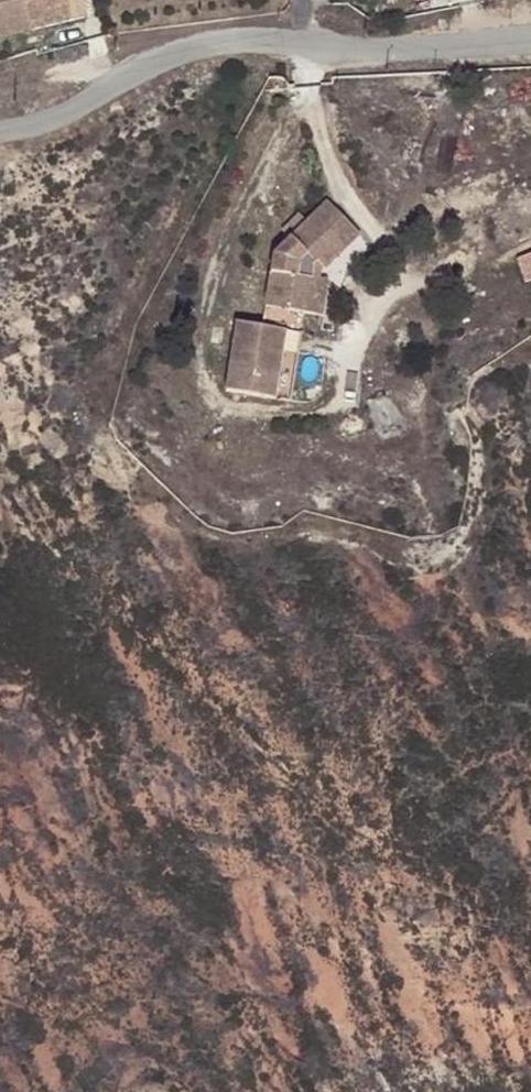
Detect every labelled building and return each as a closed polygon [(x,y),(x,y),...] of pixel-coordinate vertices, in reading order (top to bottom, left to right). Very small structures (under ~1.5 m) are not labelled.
[(46,68),(45,68),(86,58),(74,11),(35,22),(30,4),(0,12),(0,79),(46,68)] [(355,234),(320,199),(300,220),(293,213),(276,228),(284,236),(267,253),(266,255),(256,306),(317,315),(322,280),(318,280),(320,269),(355,234)] [(512,259),(520,281),(530,278),(530,252),(512,259)] [(270,398),(281,329),(229,321),(218,389),(270,398)]
